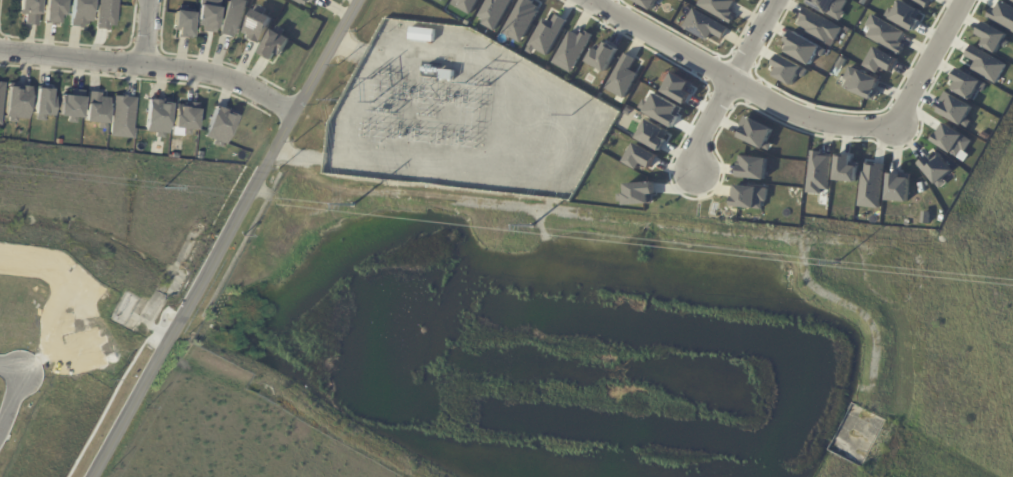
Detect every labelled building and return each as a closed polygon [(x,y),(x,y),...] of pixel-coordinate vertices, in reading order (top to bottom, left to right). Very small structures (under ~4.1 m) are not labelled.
[(18,14),(20,0),(39,0),(36,28),(24,27),(25,17),(24,17),(24,15),(18,14)] [(57,15),(63,16),(64,0),(44,0),(43,23),(57,24),(57,15)] [(89,26),(91,0),(71,0),(68,24),(89,26)] [(95,28),(115,29),(116,0),(97,0),(95,28)] [(195,28),(214,31),(219,0),(199,0),(195,28)] [(247,0),(228,0),(218,34),(235,39),(247,0)] [(470,15),(478,0),(455,0),(452,5),(470,15)] [(478,21),(497,29),(510,0),(487,0),(478,21)] [(503,34),(523,43),(541,5),(530,0),(519,0),(503,34)] [(652,10),(657,0),(633,0),(652,10)] [(696,6),(732,22),(735,14),(730,11),(735,0),(699,0),(696,6)] [(808,5),(840,19),(849,0),(810,0),(808,5)] [(912,31),(922,11),(900,0),(894,10),(889,8),(885,16),(912,31)] [(1012,32),(1012,7),(1000,1),(996,10),(991,8),(986,17),(1012,32)] [(842,28),(805,7),(795,25),(827,43),(830,38),(835,40),(842,28)] [(708,41),(712,34),(722,40),(729,27),(693,8),(683,28),(708,41)] [(272,17),(255,9),(243,35),(260,43),(272,17)] [(191,38),(192,11),(174,11),(173,37),(191,38)] [(544,18),(529,45),(548,55),(567,20),(556,14),(552,22),(544,18)] [(905,32),(872,15),(866,26),(871,28),(867,36),(900,55),(905,46),(899,43),(905,32)] [(977,34),(984,38),(981,44),(998,54),(1008,37),(983,22),(977,34)] [(411,27),(435,30),(434,43),(409,40),(411,27)] [(273,61),(277,54),(281,56),(290,38),(272,29),(259,54),(273,61)] [(592,34),(584,30),(581,36),(569,30),(553,63),(573,73),(592,34)] [(823,47),(792,31),(782,51),(813,67),(823,47)] [(618,49),(605,43),(601,50),(594,47),(587,62),(606,72),(618,49)] [(975,62),(971,70),(996,83),(1007,64),(971,45),(965,56),(975,62)] [(891,71),(897,59),(875,47),(864,66),(879,74),(883,67),(891,71)] [(636,58),(623,52),(606,89),(625,98),(637,73),(630,70),(636,58)] [(808,69),(780,55),(770,74),(793,86),(798,75),(804,78),(808,69)] [(842,87),(872,99),(880,80),(850,67),(842,87)] [(971,99),(976,90),(982,93),(987,83),(958,68),(948,87),(971,99)] [(441,70),(454,71),(453,80),(440,79),(441,70)] [(663,93),(687,104),(691,93),(686,91),(691,82),(672,73),(663,93)] [(6,86),(5,122),(16,123),(17,119),(27,119),(28,87),(6,86)] [(52,116),(53,89),(34,88),(33,115),(52,116)] [(66,120),(80,121),(82,91),(70,90),(70,96),(59,95),(58,116),(66,116),(66,120)] [(109,98),(99,97),(100,93),(87,91),(82,121),(105,124),(109,98)] [(940,101),(944,102),(938,112),(962,126),(973,107),(945,91),(940,101)] [(682,105),(652,94),(645,115),(675,126),(682,105)] [(135,98),(112,95),(108,136),(131,138),(135,98)] [(170,102),(147,99),(143,131),(166,134),(170,102)] [(217,101),(221,102),(219,108),(211,105),(213,99),(217,101)] [(197,103),(175,102),(174,128),(181,129),(181,132),(195,133),(197,103)] [(202,137),(224,144),(234,114),(213,107),(202,137)] [(773,129),(744,116),(740,126),(743,127),(739,138),(764,149),(773,129)] [(637,138),(660,150),(669,131),(646,119),(637,138)] [(971,138),(943,123),(933,143),(961,157),(971,138)] [(652,168),(658,154),(633,143),(625,163),(640,169),(642,164),(652,168)] [(829,190),(831,156),(822,156),(822,151),(809,151),(807,193),(821,194),(821,189),(829,190)] [(919,163),(940,189),(947,183),(943,178),(953,171),(938,152),(930,159),(928,156),(919,163)] [(851,163),(852,156),(837,155),(836,181),(857,182),(857,163),(851,163)] [(766,179),(767,157),(739,156),(738,178),(766,179)] [(859,206),(880,208),(884,164),(863,162),(859,206)] [(910,174),(888,173),(887,201),(909,202),(910,174)] [(626,193),(618,193),(619,204),(650,204),(650,195),(655,195),(654,182),(626,183),(626,193)] [(766,187),(733,186),(732,207),(765,208),(766,187)]
